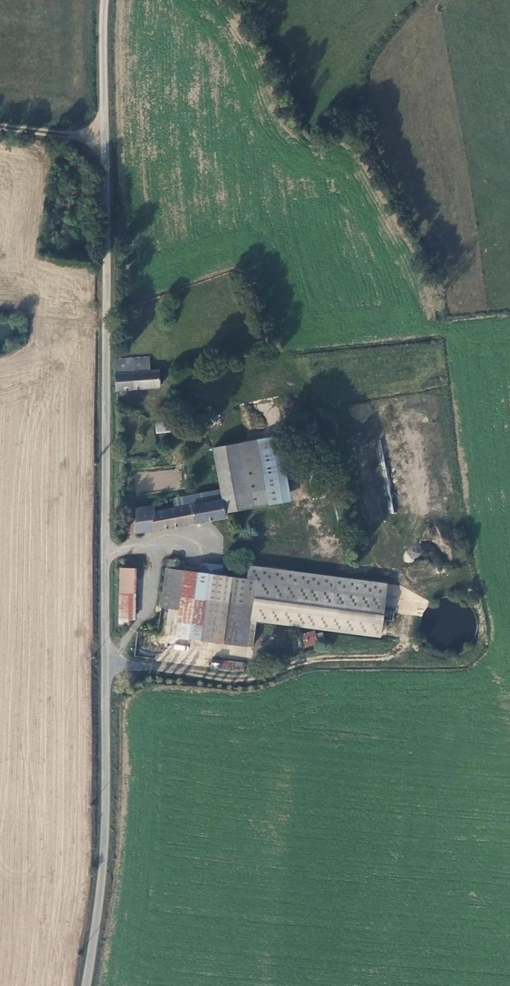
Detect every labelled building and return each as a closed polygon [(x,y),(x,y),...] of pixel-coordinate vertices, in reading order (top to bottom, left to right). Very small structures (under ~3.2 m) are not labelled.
[(117,358),(116,390),(159,387),(158,369),(150,369),(150,357),(117,358)] [(169,421),(154,423),(156,434),(171,431),(169,421)] [(282,439),(257,443),(266,507),(291,503),(282,439)] [(221,501),(224,516),(266,507),(257,443),(213,449),(221,501)] [(154,512),(153,505),(136,507),(138,518),(140,533),(224,516),(221,501),(154,512)] [(129,520),(131,533),(140,533),(138,518),(129,520)] [(157,633),(175,636),(186,571),(178,570),(179,561),(168,560),(157,633)] [(222,574),(223,565),(201,563),(200,572),(222,574)] [(120,565),(118,617),(129,618),(133,618),(136,567),(120,565)] [(210,574),(186,571),(175,636),(199,639),(210,574)] [(210,574),(199,639),(240,645),(243,623),(216,613),(234,578),(210,574)] [(216,613),(243,623),(249,580),(234,578),(216,613)] [(324,641),(318,619),(312,621),(315,630),(302,634),(304,646),(324,641)] [(185,652),(188,641),(177,638),(174,648),(185,652)] [(218,670),(233,671),(234,661),(219,659),(218,670)]
